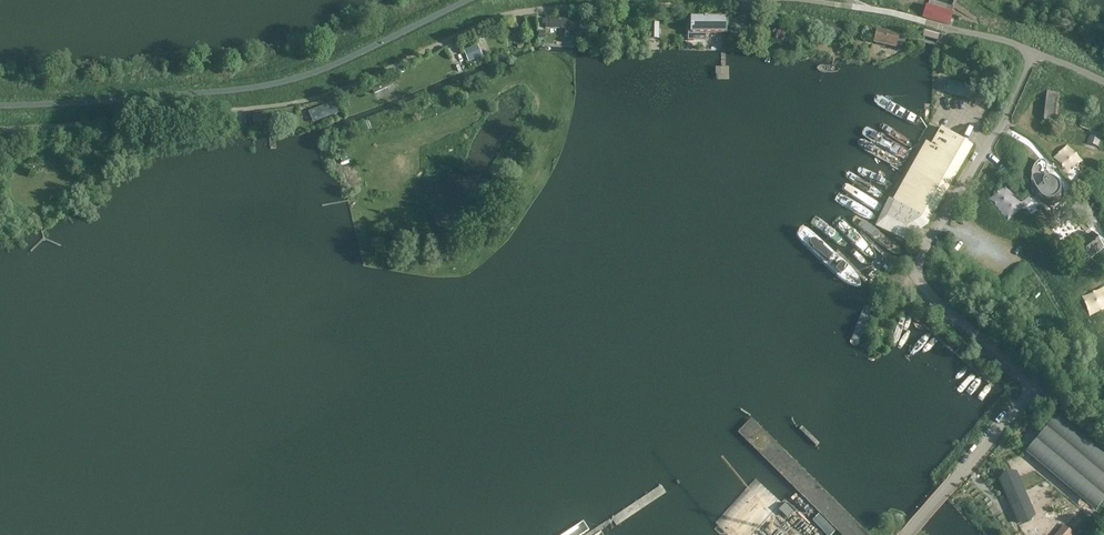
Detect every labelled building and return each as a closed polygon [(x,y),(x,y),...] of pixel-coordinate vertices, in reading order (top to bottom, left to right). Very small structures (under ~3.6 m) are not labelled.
[(930,0),(929,0),(927,7),(950,14),(953,7),(930,0)] [(922,18),(949,26),(952,14),(950,14),(927,7),(925,6),(922,18)] [(775,37),(776,30),(762,27),(764,18),(755,16),(752,32),(761,34),(761,35),(775,37)] [(600,29),(600,17),(592,17),(592,29),(600,29)] [(722,34),(722,18),(690,18),(690,34),(722,34)] [(573,28),(573,19),(542,19),(542,24),(549,24),(549,28),(573,28)] [(904,43),(906,35),(877,29),(874,42),(895,47),(897,42),(904,43)] [(922,36),(937,41),(939,33),(924,29),(922,36)] [(772,47),(774,38),(762,35),(760,44),(772,47)] [(480,57),(476,46),(465,51),(470,61),(480,57)] [(964,50),(951,48),(949,57),(962,59),(964,50)] [(965,78),(953,75),(951,82),(963,85),(965,78)] [(391,80),(371,89),(374,94),(393,85),(391,80)] [(949,81),(945,93),(970,100),(973,87),(963,85),(951,82),(949,81)] [(1058,96),(1050,95),(1050,91),(1047,90),(1046,94),(1046,95),(1044,117),(1044,119),(1044,121),(1045,123),(1046,125),(1047,126),(1050,124),(1049,122),(1048,121),(1048,119),(1048,118),(1048,117),(1056,118),(1058,96)] [(1056,91),(1050,91),(1050,95),(1058,96),(1056,118),(1048,117),(1048,118),(1048,119),(1048,121),(1049,122),(1055,123),(1057,122),(1059,121),(1059,119),(1060,118),(1061,97),(1061,95),(1060,93),(1059,92),(1056,91)] [(359,112),(352,98),(347,100),(354,114),(359,112)] [(337,100),(309,111),(314,123),(341,112),(337,100)] [(1083,126),(1083,125),(1082,125),(1082,124),(1082,123),(1082,121),(1082,119),(1081,117),(1081,116),(1079,114),(1078,113),(1076,112),(1075,111),(1072,111),(1070,111),(1067,112),(1065,113),(1064,115),(1062,117),(1062,118),(1060,124),(1063,124),(1064,119),(1065,117),(1066,116),(1067,115),(1070,114),(1072,113),(1074,114),(1076,115),(1078,116),(1079,118),(1080,120),(1080,122),(1080,124),(1080,125),(1079,126),(1080,127),(1081,128),(1091,131),(1090,133),(1088,140),(1086,144),(1098,148),(1099,148),(1100,145),(1102,137),(1103,135),(1103,132),(1083,126)] [(874,226),(902,240),(927,225),(949,187),(972,147),(956,137),(952,135),(942,130),(931,148),(925,145),(892,202),(887,199),(874,226)] [(1050,177),(1045,171),(1045,170),(1045,168),(1045,166),(1045,164),(1045,163),(1044,162),(1043,162),(1042,161),(1040,162),(1039,162),(1037,163),(1036,165),(1034,167),(1032,169),(1032,171),(1031,173),(1030,176),(1030,178),(1030,180),(1030,182),(1031,184),(1032,188),(1033,191),(1035,195),(1036,197),(1037,197),(1039,201),(1043,203),(1044,204),(1048,205),(1053,212),(1069,199),(1063,193),(1063,192),(1063,190),(1062,186),(1061,184),(1059,182),(1057,180),(1056,179),(1054,178),(1052,177),(1050,177)] [(1081,164),(1072,161),(1067,175),(1076,178),(1077,175),(1079,176),(1082,169),(1080,168),(1081,164)] [(1072,249),(1085,265),(1103,249),(1103,243),(1101,240),(1098,242),(1091,234),(1072,249)] [(956,240),(950,236),(946,242),(953,246),(956,240)] [(1027,452),(1096,510),(1103,501),(1103,456),(1057,416),(1027,452)] [(1014,473),(1000,479),(1019,524),(1033,518),(1014,473)] [(768,502),(754,489),(725,520),(740,534),(768,502)] [(778,511),(786,519),(793,512),(785,504),(778,511)] [(551,534),(583,534),(607,520),(598,505),(551,534)] [(644,509),(616,526),(621,534),(631,534),(653,522),(644,509)] [(694,523),(683,534),(707,534),(694,523)] [(1057,534),(1072,534),(1073,534),(1064,527),(1057,534)]
